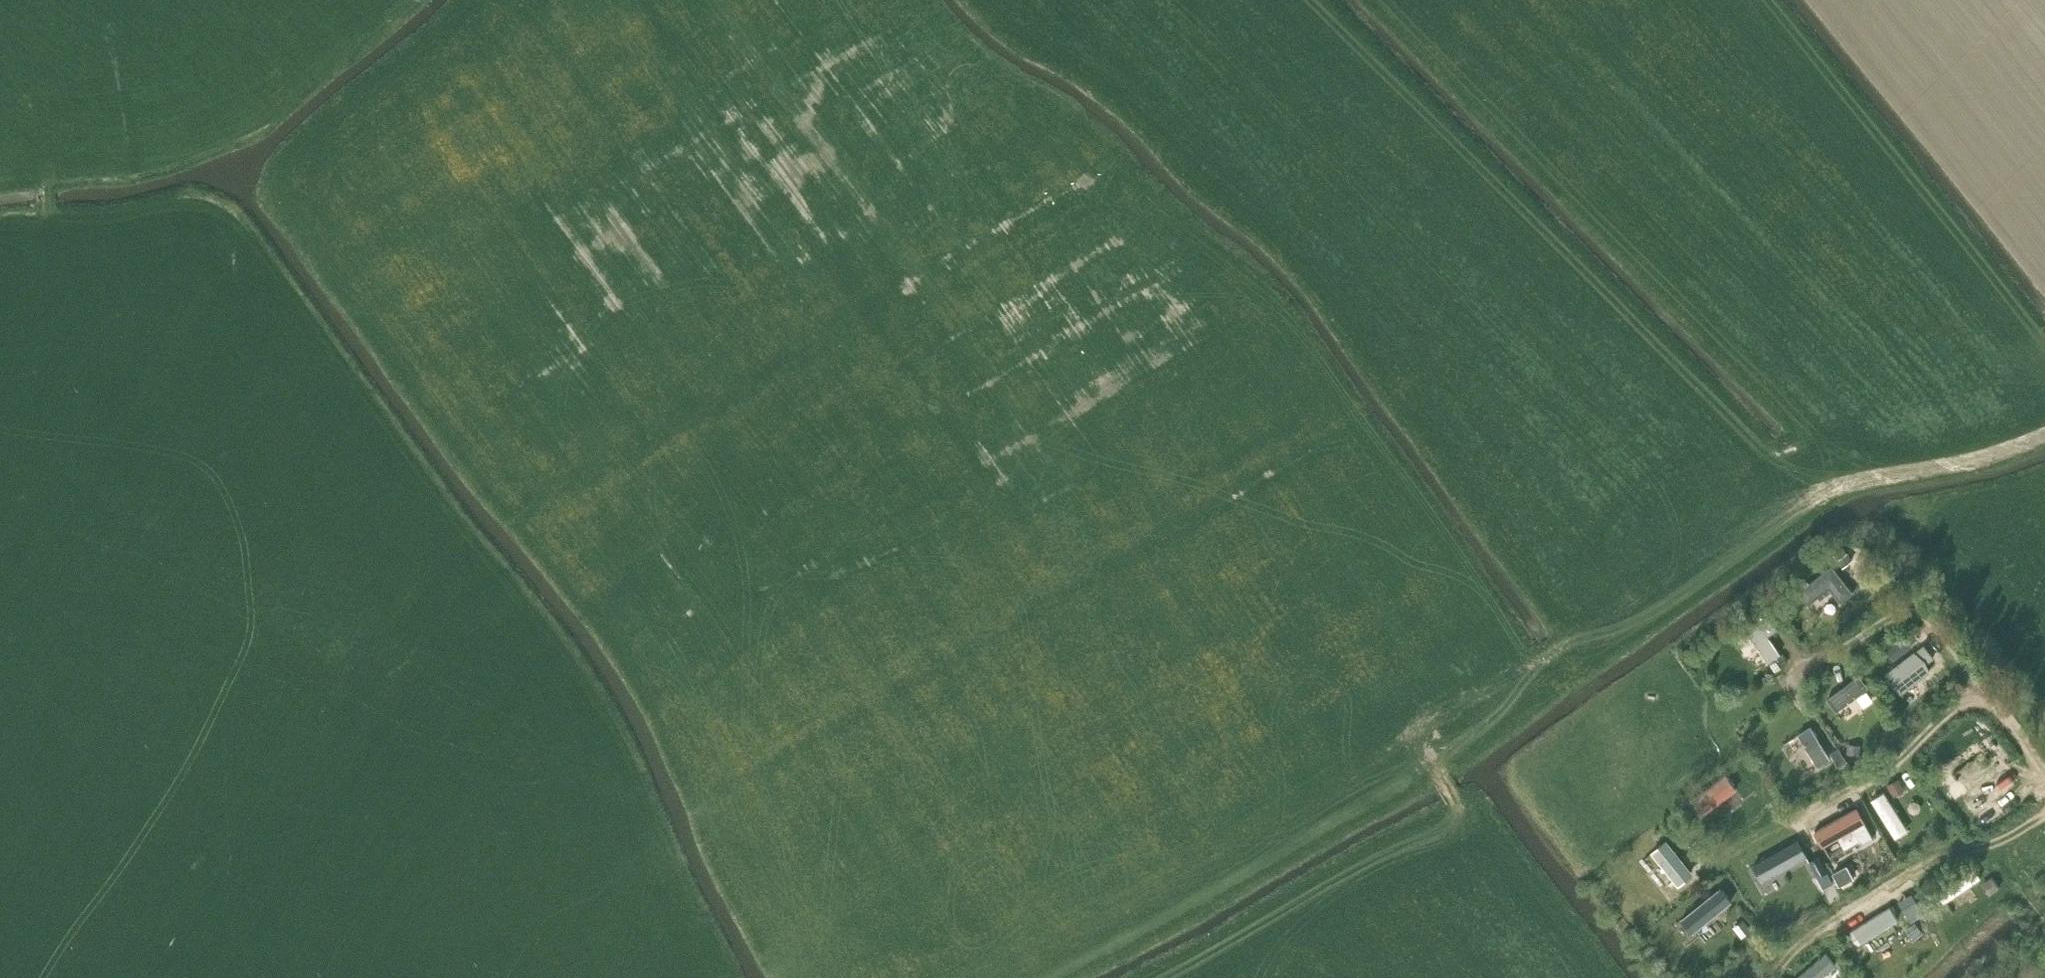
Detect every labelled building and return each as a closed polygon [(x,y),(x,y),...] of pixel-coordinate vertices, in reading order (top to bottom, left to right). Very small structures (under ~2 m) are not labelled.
[(1814,600),(1837,585),(1843,594),(1857,586),(1836,553),(1799,577),(1814,600)] [(1772,624),(1781,618),(1770,600),(1747,615),(1770,652),(1784,642),(1772,624)] [(1887,664),(1903,686),(1935,662),(1920,641),(1887,664)] [(1771,653),(1778,662),(1790,653),(1783,645),(1771,653)] [(1862,664),(1829,688),(1839,702),(1873,678),(1862,664)] [(1785,733),(1804,768),(1834,751),(1815,717),(1785,733)] [(2008,756),(1977,773),(1981,780),(1967,787),(1976,805),(2021,780),(2008,756)] [(1704,808),(1742,780),(1730,764),(1692,793),(1704,808)] [(1961,769),(1949,778),(1959,791),(1971,782),(1961,769)] [(1897,829),(1912,821),(1890,780),(1874,789),(1897,829)] [(1825,837),(1843,828),(1848,839),(1877,825),(1863,797),(1817,818),(1825,837)] [(1669,828),(1654,841),(1683,876),(1698,863),(1669,828)] [(1749,857),(1758,875),(1812,849),(1803,831),(1749,857)] [(1685,908),(1697,923),(1736,890),(1724,876),(1685,908)] [(1867,928),(1902,915),(1897,903),(1863,916),(1867,928)] [(1923,903),(1907,910),(1916,930),(1932,923),(1923,903)] [(1840,954),(1829,941),(1798,968),(1807,977),(1813,977),(1840,954)]
